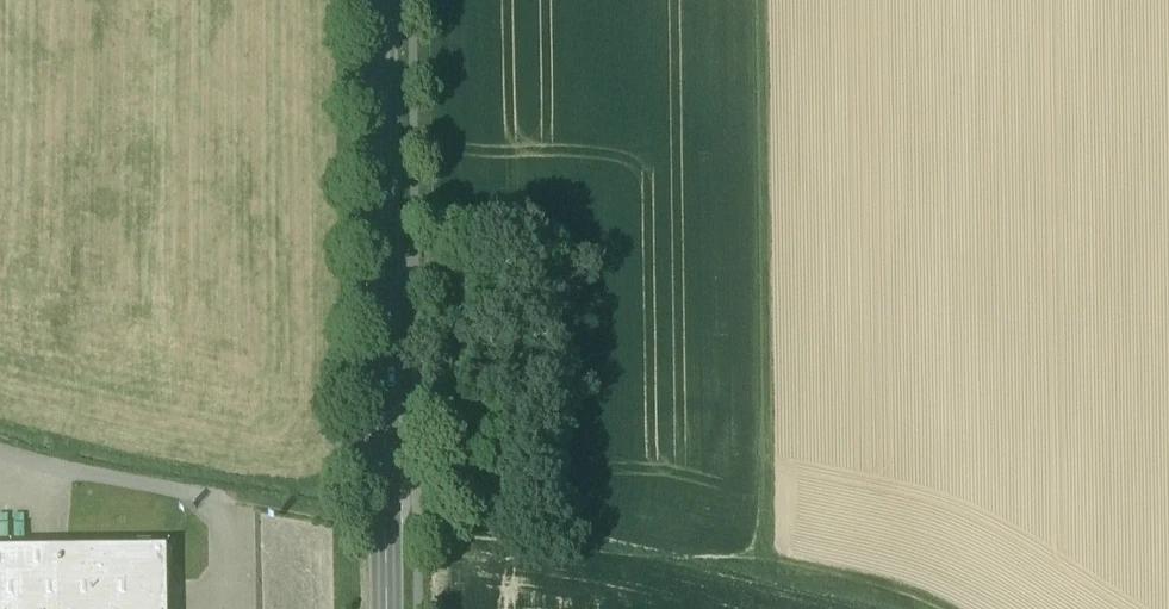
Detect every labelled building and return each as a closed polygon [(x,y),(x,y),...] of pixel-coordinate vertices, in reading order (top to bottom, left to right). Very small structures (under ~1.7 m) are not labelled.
[(168,550),(59,552),(60,576),(95,576),(95,584),(152,582),(153,583),(168,583),(168,550)] [(0,552),(0,608),(169,608),(168,583),(153,583),(152,582),(95,584),(95,576),(60,576),(59,552),(0,552)]
